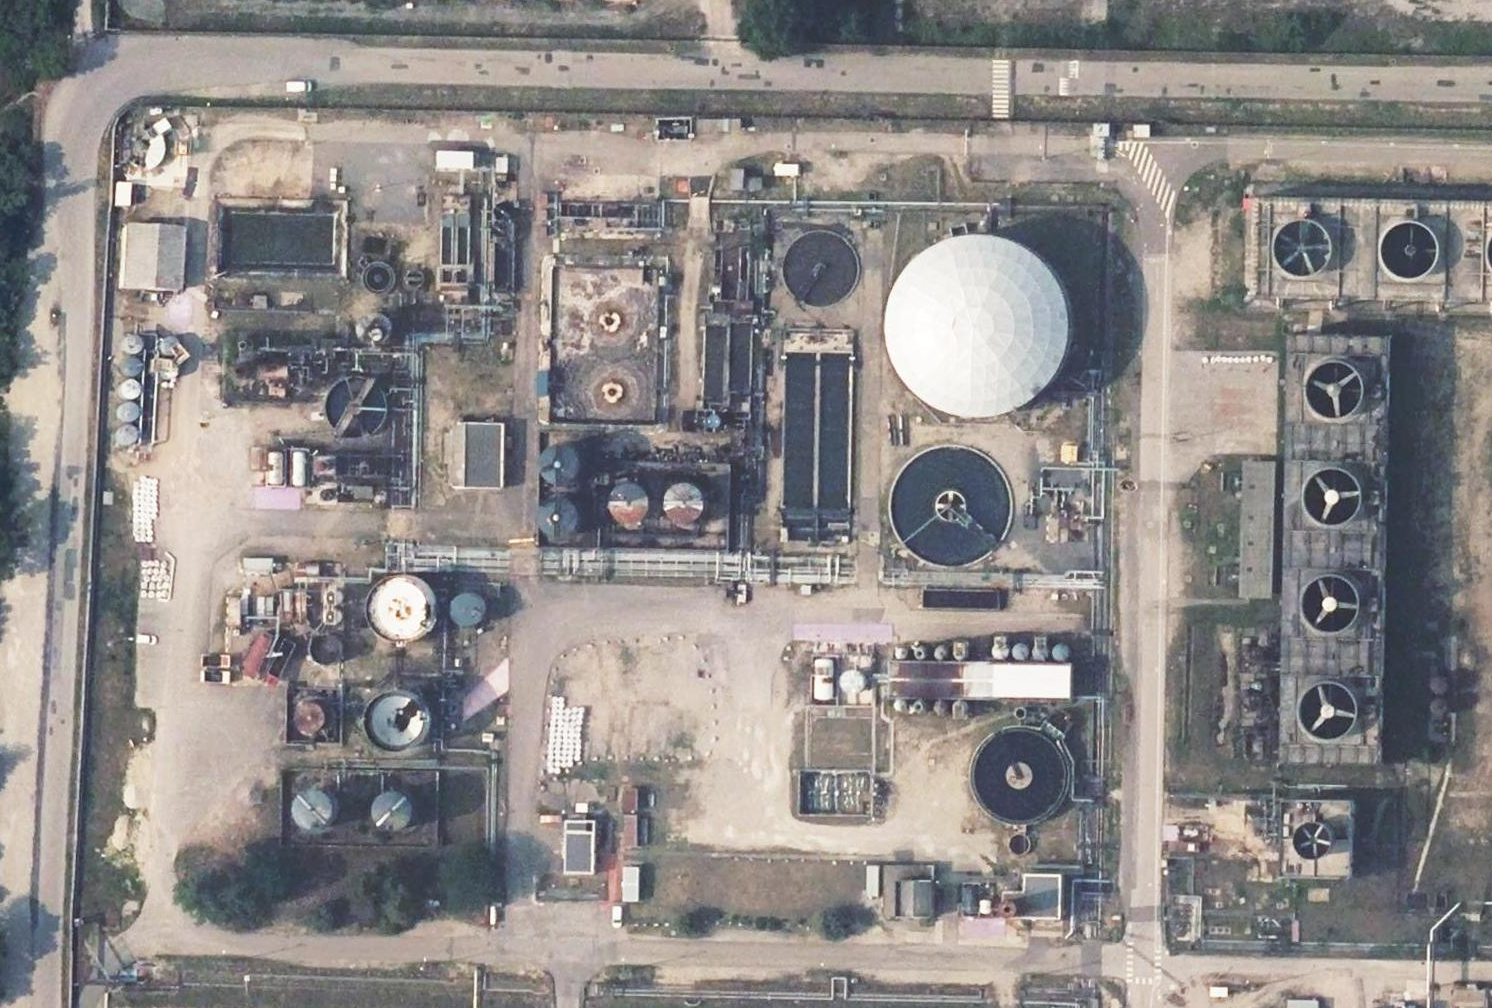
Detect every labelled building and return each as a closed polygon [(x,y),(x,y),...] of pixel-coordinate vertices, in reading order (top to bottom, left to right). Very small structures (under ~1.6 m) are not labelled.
[(726,121),(699,120),(699,129),(726,131),(726,121)] [(745,169),(732,169),(731,189),(760,190),(760,178),(745,178),(745,169)] [(1260,196),(1256,295),(1491,301),(1491,202),(1260,196)] [(348,205),(219,198),(216,276),(345,282),(348,205)] [(178,231),(120,228),(117,290),(175,292),(178,231)] [(910,275),(903,288),(898,301),(896,315),(895,329),(897,343),(901,357),(907,370),(915,382),(924,392),(936,401),(948,408),(961,413),(975,416),(990,416),(1004,414),(1017,411),(1030,405),(1042,397),(1052,387),(1061,376),(1068,363),(1073,350),(1076,336),(1076,322),(1075,308),(1071,294),(1065,281),(1057,269),(1047,259),(1036,250),(1024,243),(1010,238),(996,235),(982,235),(968,237),(954,241),(941,246),(929,255),(919,264),(910,275)] [(830,238),(824,237),(818,237),(812,237),(802,241),(793,247),(786,255),(782,266),(781,271),(782,282),(784,287),(789,297),(797,304),(802,307),(812,311),(818,311),(830,310),(842,304),(850,295),(853,289),(856,277),(856,271),(855,264),(853,259),(850,253),(846,248),(841,244),(836,241),(830,238)] [(658,269),(552,267),(548,421),(653,423),(658,269)] [(851,332),(785,331),(780,540),(847,542),(851,332)] [(1390,337),(1290,335),(1285,760),(1383,762),(1390,337)] [(331,427),(334,431),(338,433),(342,436),(350,439),(361,438),(370,435),(379,428),(382,424),(386,415),(386,404),(383,394),(381,390),(373,382),(364,378),(359,377),(349,377),(340,380),(337,382),(330,389),(326,397),(324,406),(324,411),(326,419),(331,427)] [(504,424),(456,422),(453,487),(501,489),(504,424)] [(597,435),(541,433),(539,545),(726,550),(730,465),(597,463),(597,435)] [(941,568),(952,569),(962,568),(971,565),(979,561),(986,557),(993,551),(999,544),(1004,536),(1007,528),(1010,519),(1011,510),(1011,501),(1009,492),(1006,484),(1002,476),(997,468),(991,462),(984,456),(976,452),(968,449),(959,446),(950,446),(939,447),(930,449),(920,453),(911,459),(904,466),(898,474),(893,483),(890,493),(888,503),(888,513),(890,524),(894,533),(899,542),(905,550),(913,557),(922,562),(931,566),(941,568)] [(1280,461),(1245,461),(1241,594),(1277,596),(1280,461)] [(369,612),(369,617),(371,621),(373,626),(379,633),(388,639),(397,642),(403,642),(414,640),(423,634),(427,630),(433,621),(435,610),(434,599),(429,589),(421,581),(411,576),(405,575),(395,576),(390,577),(382,582),(375,589),(370,597),(369,602),(369,612)] [(1073,664),(994,663),(993,699),(1072,699),(1073,664)] [(343,693),(289,690),(286,742),(341,744),(343,693)] [(376,737),(383,744),(387,746),(396,749),(401,750),(411,748),(418,744),(421,741),(426,734),(429,725),(430,717),(429,712),(428,708),(423,701),(417,695),(409,691),(404,690),(395,690),(390,692),(382,697),(375,704),(371,713),(370,723),(373,733),(376,737)] [(1067,772),(1065,760),(1063,754),(1057,744),(1070,724),(1053,713),(1039,730),(1032,728),(1024,726),(1016,726),(1008,727),(1001,729),(994,733),(988,738),(982,743),(977,750),(974,757),(972,764),(971,772),(971,780),(973,788),(976,795),(980,802),(985,808),(991,813),(998,817),(1005,820),(1017,822),(1029,821),(1035,819),(1041,817),(1051,810),(1059,801),(1062,796),(1064,790),(1067,778),(1067,772)] [(439,774),(286,770),(282,845),(436,846),(439,774)] [(1351,803),(1285,801),(1284,874),(1351,876),(1351,803)] [(592,874),(595,820),(567,819),(565,873),(592,874)] [(933,867),(886,866),(886,915),(932,916),(933,867)] [(1062,876),(1027,874),(1025,915),(1061,917),(1062,876)]
